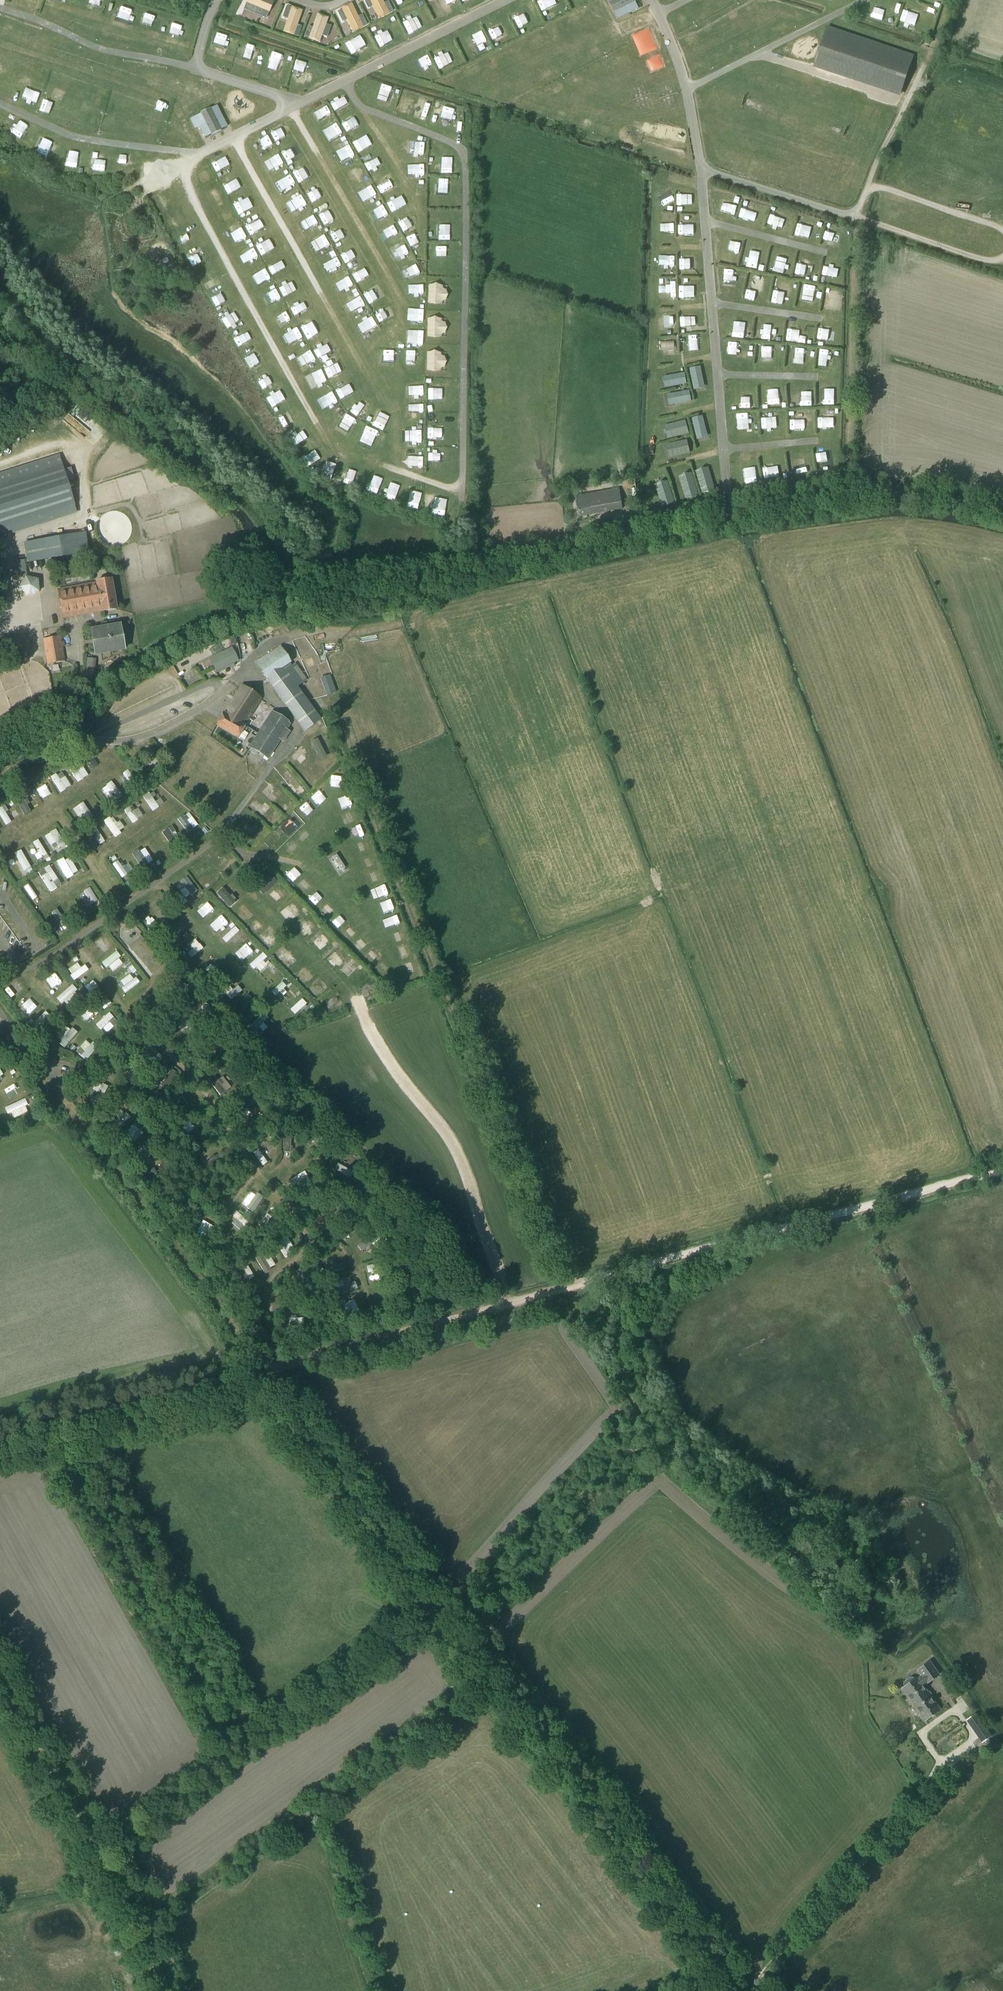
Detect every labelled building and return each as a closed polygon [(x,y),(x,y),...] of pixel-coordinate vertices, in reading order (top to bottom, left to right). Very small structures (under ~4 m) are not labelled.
[(639,9),(634,0),(608,0),(618,19),(639,9)] [(893,49),(828,29),(815,69),(880,87),(893,49)] [(893,49),(880,87),(901,94),(914,56),(893,49)] [(217,106),(194,118),(199,127),(203,135),(205,138),(211,134),(219,131),(227,127),(217,106)] [(0,484),(0,529),(6,527),(8,533),(77,511),(71,490),(63,464),(0,484)] [(589,503),(578,504),(580,517),(591,515),(589,503)] [(49,559),(89,552),(86,532),(45,540),(49,559)] [(27,563),(40,561),(36,541),(23,544),(27,563)] [(28,598),(40,592),(38,579),(26,577),(19,588),(28,598)] [(102,612),(116,610),(111,580),(97,582),(97,584),(58,591),(63,617),(102,610),(102,612)] [(96,653),(123,648),(119,627),(93,631),(96,653)] [(48,664),(64,661),(60,637),(43,640),(48,664)] [(291,667),(289,664),(290,663),(280,647),(256,663),(266,679),(267,679),(305,731),(320,720),(297,687),(307,680),(295,664),(291,667)] [(231,648),(209,659),(216,673),(238,661),(231,648)] [(94,681),(96,660),(87,659),(85,680),(94,681)] [(326,696),(336,693),(330,675),(320,679),(326,696)] [(245,724),(260,703),(262,700),(241,687),(224,714),(217,725),(238,737),(245,724)] [(284,742),(290,732),(286,730),(290,724),(288,723),(272,713),(250,747),(268,759),(280,740),(284,742)] [(79,761),(74,764),(78,771),(83,768),(79,761)] [(44,869),(38,873),(41,878),(47,874),(44,869)] [(129,947),(151,973),(163,963),(141,938),(129,947)] [(220,985),(215,989),(219,994),(224,990),(220,985)] [(114,1018),(110,1022),(114,1027),(118,1023),(114,1018)] [(906,1687),(903,1689),(904,1691),(925,1721),(940,1711),(926,1691),(923,1686),(928,1683),(939,1675),(930,1663),(919,1671),(923,1676),(918,1680),(918,1679),(916,1680),(914,1678),(911,1677),(905,1682),(904,1685),(906,1687)] [(967,1721),(972,1728),(981,1721),(976,1714),(967,1721)]
